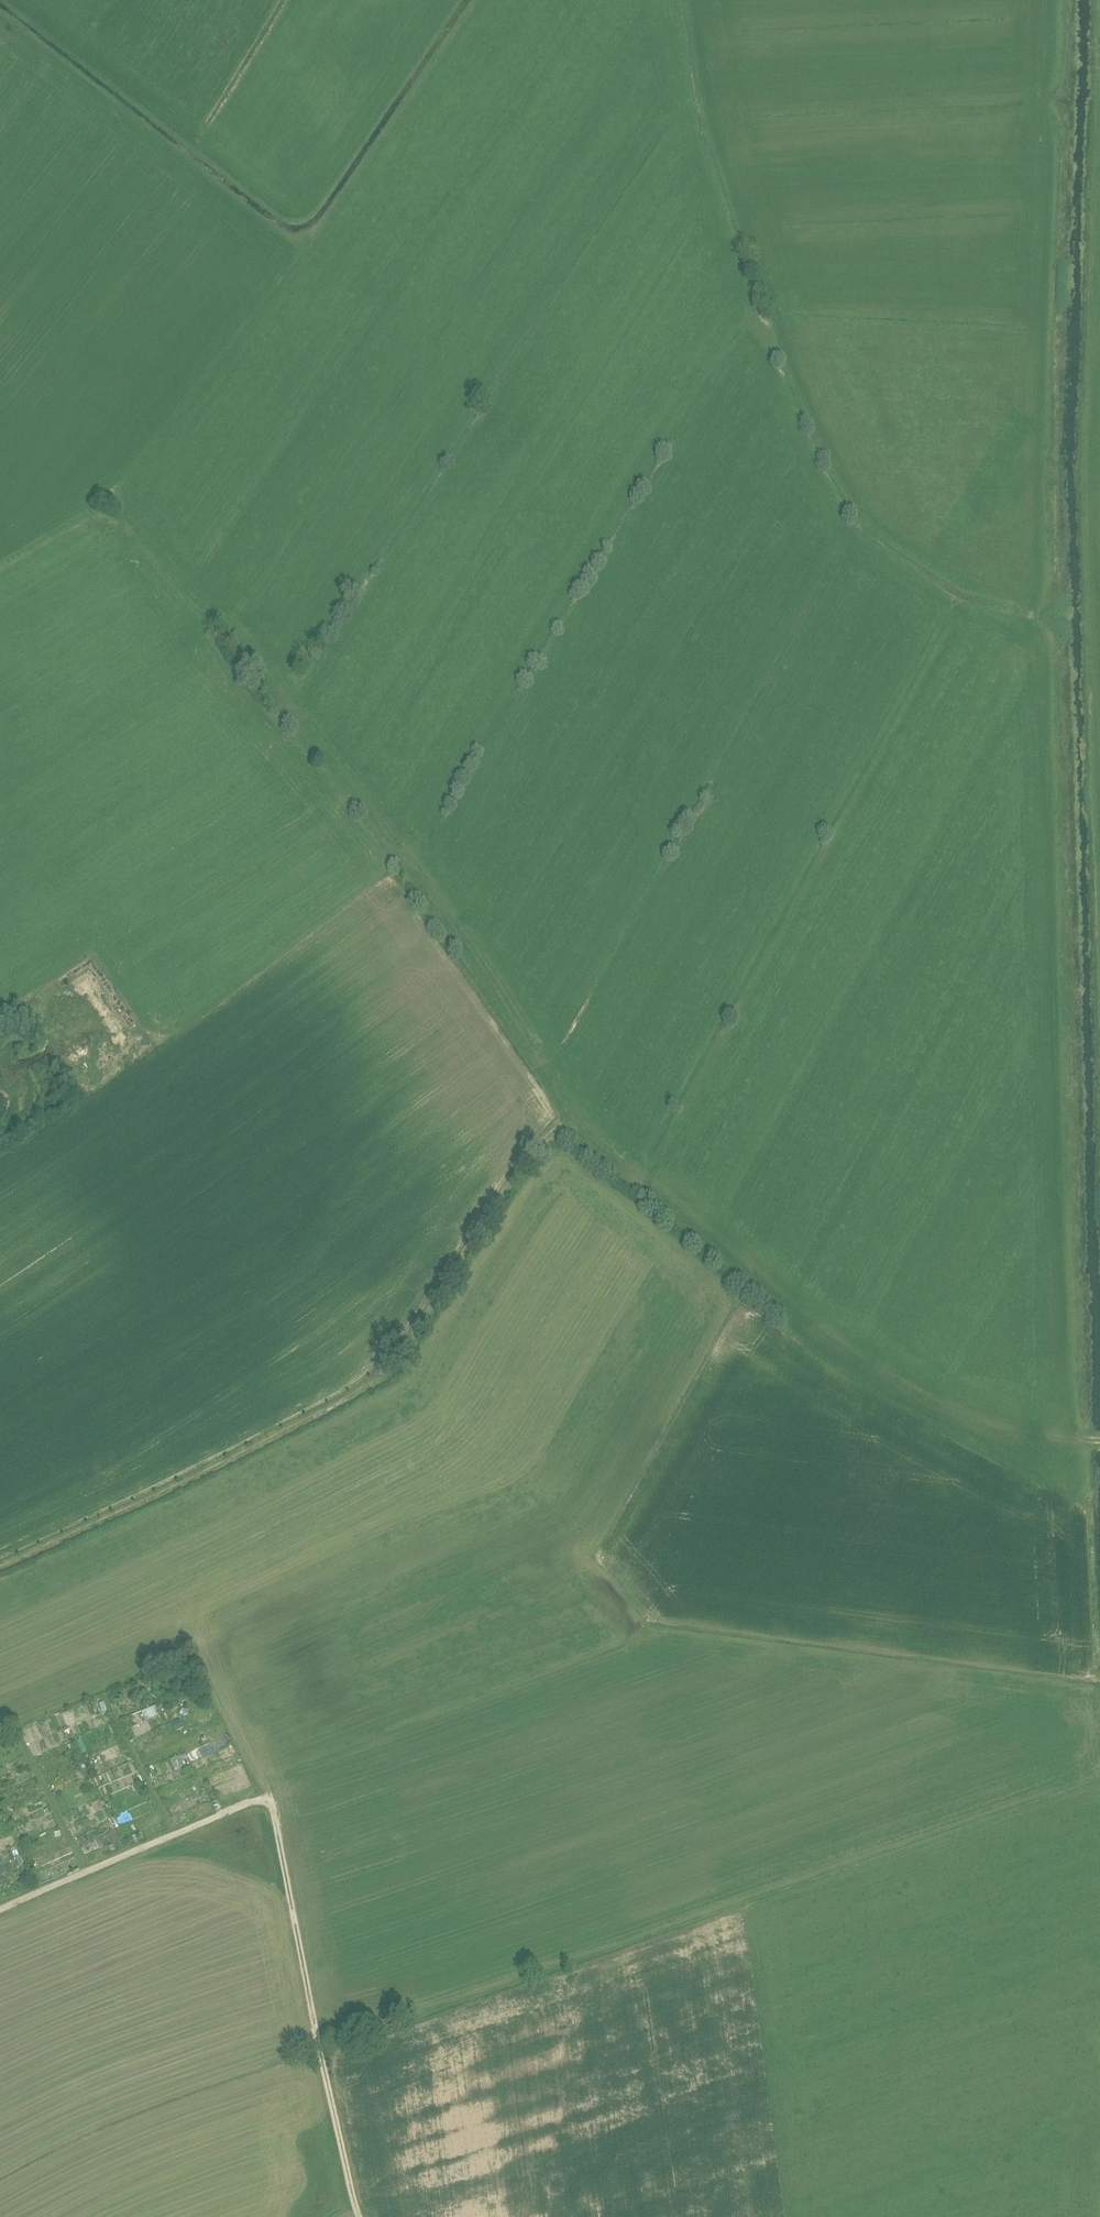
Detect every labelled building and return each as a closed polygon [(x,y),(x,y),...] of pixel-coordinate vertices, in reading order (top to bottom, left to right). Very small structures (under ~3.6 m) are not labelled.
[(155,1706),(141,1712),(145,1720),(158,1714),(155,1706)] [(175,1731),(181,1728),(177,1720),(171,1723),(175,1731)] [(172,1770),(184,1769),(183,1757),(171,1757),(172,1770)]
